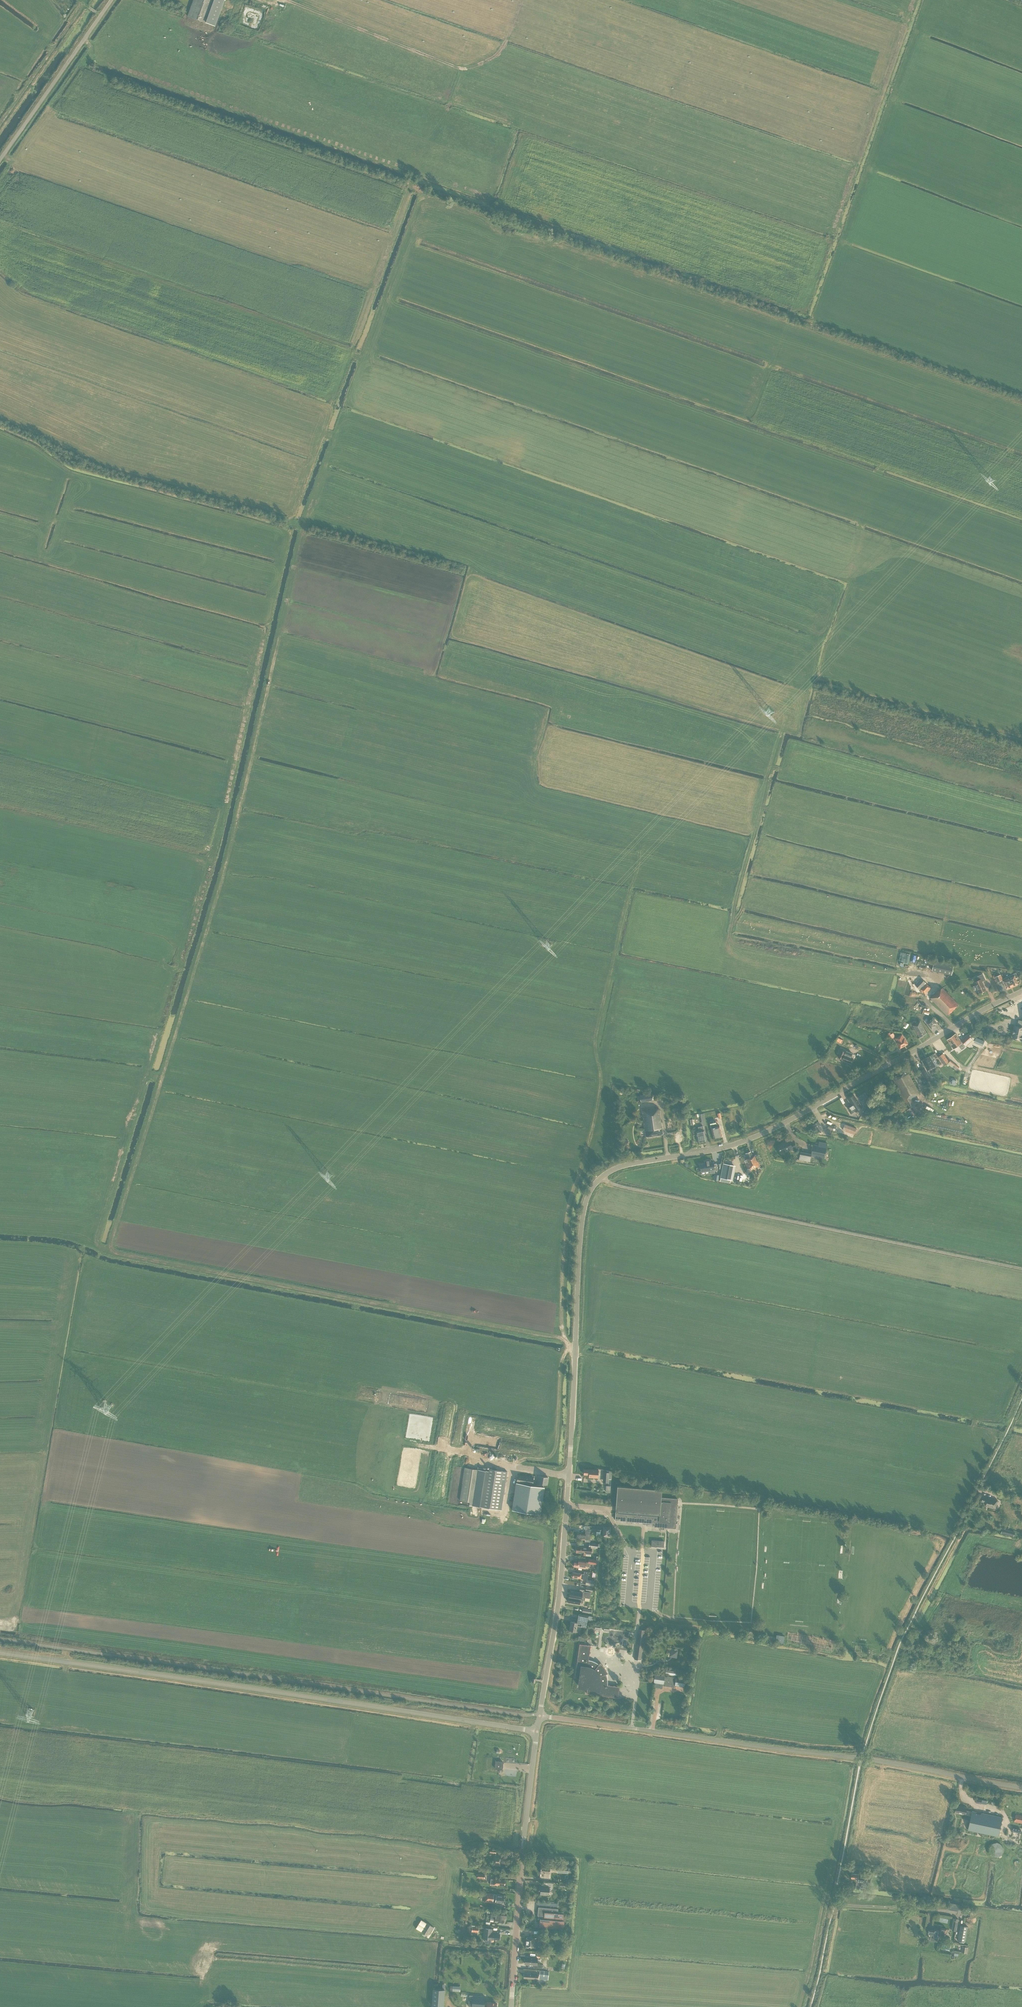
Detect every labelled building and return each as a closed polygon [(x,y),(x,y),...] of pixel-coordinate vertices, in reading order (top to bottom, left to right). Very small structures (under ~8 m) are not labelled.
[(223,0),(193,0),(187,16),(214,26),(223,0)] [(899,957),(907,960),(909,954),(901,951),(899,957)] [(934,963),(933,970),(953,974),(955,967),(934,963)] [(1002,978),(1001,974),(996,977),(999,985),(1004,983),(1007,989),(1018,984),(1015,978),(1018,977),(1016,973),(1002,978)] [(979,993),(986,990),(982,981),(985,980),(983,974),(975,978),(976,981),(974,982),(979,993)] [(915,985),(926,994),(932,988),(929,986),(930,985),(928,983),(928,984),(921,978),(915,985)] [(947,1016),(959,1005),(942,988),(939,991),(938,990),(930,998),(947,1016)] [(913,1010),(924,1013),(924,1014),(929,1015),(930,1011),(924,1009),(924,1007),(914,1005),(913,1010)] [(885,1024),(891,1026),(894,1018),(888,1016),(885,1024)] [(927,1023),(932,1029),(936,1026),(935,1025),(937,1023),(933,1018),(927,1023)] [(1014,1030),(1013,1034),(1014,1034),(1013,1038),(1021,1040),(1021,1021),(1019,1020),(1017,1026),(1015,1026),(1014,1030)] [(920,1037),(927,1033),(920,1022),(913,1025),(920,1037)] [(953,1047),(958,1044),(959,1045),(962,1043),(955,1034),(947,1040),(953,1047)] [(973,1040),(967,1034),(961,1040),(966,1046),(973,1040)] [(900,1048),(907,1044),(904,1039),(902,1035),(896,1039),(898,1042),(897,1042),(900,1048)] [(984,1041),(976,1038),(974,1042),(982,1046),(984,1041)] [(851,1064),(853,1058),(851,1057),(852,1054),(846,1051),(846,1052),(841,1050),(838,1058),(842,1059),(842,1060),(851,1064)] [(943,1054),(940,1056),(938,1057),(945,1065),(949,1062),(943,1054)] [(930,1056),(922,1061),(927,1070),(935,1066),(930,1056)] [(925,1068),(920,1071),(926,1081),(930,1078),(925,1068)] [(907,1069),(892,1077),(906,1103),(908,1107),(904,1109),(906,1113),(912,1109),(912,1108),(916,1106),(912,1099),(916,1097),(915,1096),(919,1094),(907,1069)] [(639,1095),(640,1102),(653,1100),(652,1093),(639,1095)] [(857,1099),(854,1095),(847,1099),(850,1104),(846,1106),(851,1114),(855,1112),(863,1108),(857,1099)] [(864,1108),(869,1100),(866,1096),(860,1100),(864,1108)] [(642,1110),(646,1137),(663,1134),(659,1109),(655,1110),(654,1108),(642,1110)] [(721,1136),(722,1136),(719,1126),(717,1127),(716,1123),(715,1120),(709,1121),(711,1128),(713,1138),(718,1137),(719,1138),(721,1137),(721,1136)] [(824,1129),(819,1121),(813,1125),(818,1133),(824,1129)] [(857,1128),(845,1124),(842,1130),(854,1134),(857,1128)] [(698,1127),(699,1131),(696,1132),(698,1142),(706,1141),(703,1126),(698,1127)] [(789,1139),(777,1145),(781,1154),(790,1150),(791,1151),(797,1148),(794,1141),(791,1143),(789,1139)] [(814,1145),(812,1154),(801,1151),(799,1160),(810,1162),(811,1156),(824,1159),(828,1143),(820,1142),(819,1146),(814,1145)] [(750,1152),(746,1154),(748,1158),(744,1159),(748,1169),(751,1168),(752,1169),(760,1166),(756,1155),(752,1157),(750,1152)] [(706,1160),(706,1161),(705,1161),(705,1163),(699,1164),(700,1171),(710,1170),(710,1173),(714,1173),(714,1170),(717,1170),(716,1163),(713,1163),(713,1162),(710,1162),(710,1160),(709,1160),(708,1160),(706,1160)] [(731,1180),(733,1166),(723,1164),(721,1178),(731,1180)] [(512,1438),(513,1428),(478,1423),(477,1433),(512,1438)] [(465,1468),(460,1500),(470,1502),(470,1505),(501,1510),(507,1471),(478,1467),(477,1470),(465,1468)] [(592,1469),(592,1470),(584,1469),(584,1474),(589,1475),(589,1477),(598,1478),(598,1470),(592,1469)] [(517,1482),(532,1485),(534,1478),(518,1475),(517,1482)] [(536,1486),(543,1487),(544,1484),(547,1484),(548,1478),(538,1476),(536,1486)] [(516,1483),(512,1510),(540,1514),(544,1487),(516,1483)] [(615,1520),(655,1523),(654,1526),(675,1528),(678,1498),(663,1498),(663,1490),(617,1486),(615,1511),(616,1511),(615,1520)] [(998,1500),(983,1497),(982,1502),(986,1503),(986,1506),(996,1509),(998,1500)] [(600,1536),(601,1526),(591,1526),(591,1531),(598,1531),(598,1536),(600,1536)] [(585,1539),(585,1540),(585,1541),(587,1541),(587,1540),(590,1540),(591,1534),(590,1534),(590,1530),(586,1530),(585,1534),(577,1533),(577,1539),(585,1539)] [(575,1551),(576,1551),(576,1552),(582,1553),(582,1555),(591,1555),(592,1547),(576,1546),(576,1549),(576,1550),(575,1551)] [(578,1560),(578,1562),(575,1562),(574,1566),(582,1568),(582,1567),(585,1568),(585,1566),(589,1567),(590,1563),(597,1565),(597,1560),(589,1559),(588,1562),(578,1560)] [(581,1574),(573,1572),(572,1577),(581,1578),(586,1579),(587,1579),(589,1572),(584,1571),(584,1574),(581,1574)] [(582,1597),(585,1598),(589,1598),(591,1592),(584,1591),(584,1590),(580,1589),(579,1592),(570,1590),(569,1596),(581,1599),(582,1597)] [(577,1622),(571,1621),(569,1630),(576,1631),(577,1626),(586,1627),(588,1616),(578,1614),(577,1622)] [(639,1629),(634,1659),(641,1660),(645,1630),(639,1629)] [(626,1649),(626,1633),(624,1633),(623,1637),(616,1637),(615,1649),(626,1649)] [(579,1644),(575,1677),(580,1678),(579,1685),(579,1686),(581,1687),(587,1688),(586,1693),(618,1698),(620,1687),(607,1685),(607,1683),(607,1679),(606,1674),(608,1673),(606,1670),(605,1668),(603,1665),(600,1663),(599,1664),(596,1662),(594,1661),(592,1661),(588,1660),(590,1645),(579,1644)] [(685,1679),(674,1677),(675,1675),(677,1676),(677,1671),(665,1669),(665,1674),(668,1674),(668,1676),(655,1674),(653,1682),(663,1684),(663,1685),(674,1687),(675,1685),(684,1687),(685,1679)] [(967,1807),(956,1805),(955,1812),(966,1815),(966,1814),(971,1815),(968,1830),(998,1836),(1002,1817),(972,1811),(972,1812),(966,1810),(967,1807)] [(1018,1844),(1021,1828),(1010,1826),(1006,1841),(1018,1844)] [(993,1843),(990,1846),(990,1850),(991,1854),(994,1856),(998,1856),(1001,1854),(1003,1851),(1003,1847),(1000,1844),(997,1843),(993,1843)] [(507,1864),(508,1859),(502,1858),(502,1855),(494,1854),(493,1865),(501,1866),(501,1863),(507,1864)] [(550,1866),(541,1865),(540,1877),(549,1878),(550,1870),(553,1870),(554,1867),(550,1867),(550,1866)] [(858,1882),(866,1883),(867,1874),(859,1873),(859,1874),(851,1873),(851,1879),(858,1880),(858,1882)] [(549,1889),(551,1889),(553,1889),(553,1883),(542,1882),(542,1886),(539,1885),(539,1890),(541,1890),(540,1894),(548,1895),(549,1889)] [(484,1901),(493,1902),(493,1899),(495,1900),(495,1901),(503,1902),(503,1901),(504,1901),(504,1899),(504,1895),(496,1894),(485,1893),(484,1901)] [(963,1905),(960,1905),(960,1904),(949,1902),(948,1909),(959,1911),(959,1910),(963,1911),(963,1905)] [(558,1909),(538,1907),(538,1912),(539,1912),(538,1919),(540,1919),(539,1926),(563,1929),(564,1920),(562,1920),(563,1911),(558,1911),(558,1909)] [(496,1913),(496,1915),(491,1914),(490,1918),(495,1919),(495,1921),(498,1922),(498,1923),(504,1923),(505,1919),(506,1914),(496,1913)] [(416,1928),(421,1931),(421,1932),(426,1935),(427,1934),(428,1935),(433,1927),(421,1919),(416,1928)] [(958,1941),(965,1942),(967,1927),(962,1926),(961,1932),(960,1932),(958,1941)] [(491,1943),(491,1938),(499,1939),(500,1934),(492,1933),(492,1928),(484,1928),(483,1938),(485,1938),(485,1943),(491,1943)] [(947,1929),(941,1928),(940,1931),(935,1929),(934,1931),(930,1930),(929,1934),(933,1935),(933,1937),(933,1938),(937,1939),(937,1938),(938,1938),(938,1935),(945,1937),(947,1929)] [(526,1946),(535,1947),(535,1948),(539,1948),(540,1946),(541,1946),(541,1940),(536,1940),(536,1937),(527,1937),(526,1946)] [(525,1957),(525,1963),(534,1964),(534,1967),(542,1968),(542,1964),(537,1964),(537,1958),(535,1958),(535,1957),(525,1957)] [(432,2006),(443,2006),(444,1990),(433,1989),(432,2006)] [(476,2006),(484,2006),(485,1996),(473,1995),(469,1995),(469,2006),(472,2006),(476,2006)]
